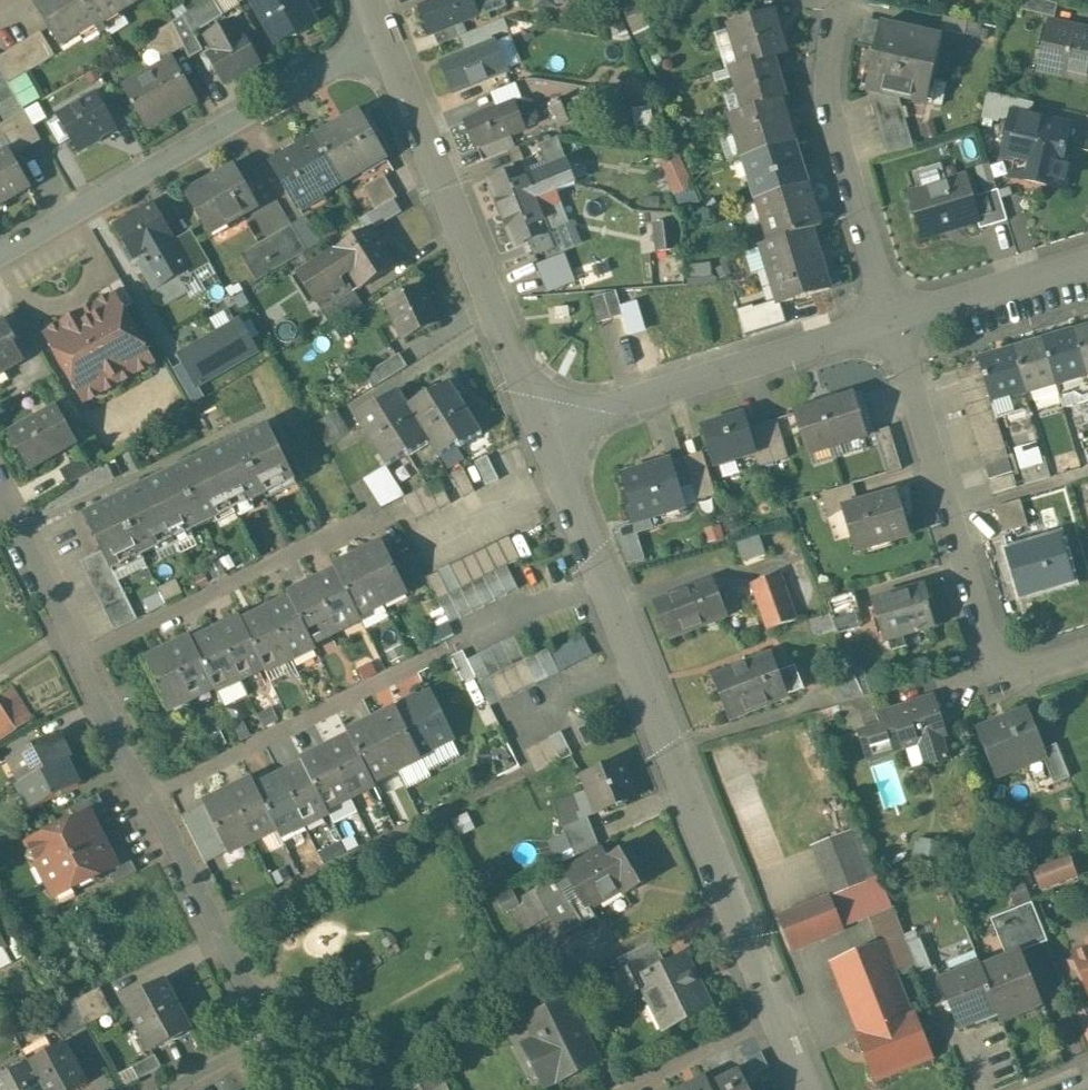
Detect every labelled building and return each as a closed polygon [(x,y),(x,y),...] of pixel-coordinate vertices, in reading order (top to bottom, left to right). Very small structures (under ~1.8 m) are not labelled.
[(37,4),(61,44),(98,22),(99,24),(137,0),(43,0),(37,4)] [(197,30),(226,16),(218,0),(210,0),(188,11),(197,30)] [(277,43),(313,22),(309,15),(301,0),(253,0),(277,43)] [(309,15),(320,8),(317,0),(301,0),(309,15)] [(419,6),(430,34),(433,33),(455,24),(478,15),(506,5),(504,0),(435,0),(419,6)] [(619,1),(627,19),(655,6),(652,0),(622,0),(619,1)] [(1042,0),(1021,0),(1019,9),(1054,17),(1057,3),(1042,0)] [(772,14),(730,27),(741,65),(771,56),(784,52),(772,14)] [(203,50),(184,15),(172,22),(189,58),(203,50)] [(968,22),(943,16),(940,29),(965,35),(968,22)] [(505,19),(488,26),(492,35),(508,29),(505,19)] [(941,37),(863,20),(858,41),(875,45),(870,69),(872,69),(868,88),(866,88),(866,90),(898,97),(925,103),(929,82),(932,82),(941,37)] [(234,21),(206,36),(215,51),(202,58),(209,71),(216,67),(225,83),(258,63),(234,21)] [(1049,22),(1043,47),(1051,48),(1046,71),(1087,81),(1087,30),(1049,22)] [(455,24),(433,33),(438,45),(459,36),(455,24)] [(0,56),(0,68),(9,83),(55,56),(41,32),(0,56)] [(494,42),(441,63),(452,91),(506,70),(494,42)] [(741,65),(732,68),(745,111),(781,100),(784,99),(771,56),(741,65)] [(171,59),(125,87),(148,125),(194,98),(171,59)] [(116,92),(100,65),(83,74),(95,95),(95,94),(100,102),(116,92)] [(0,104),(15,95),(9,83),(0,68),(0,104)] [(898,97),(866,90),(885,155),(913,147),(898,97)] [(1029,102),(987,92),(981,118),(992,120),(995,109),(1011,112),(1011,111),(1027,115),(1029,102)] [(95,95),(59,115),(79,150),(99,138),(98,136),(114,127),(100,102),(95,94),(95,95)] [(569,96),(551,103),(560,126),(579,118),(569,96)] [(745,111),(732,115),(745,157),(749,156),(794,142),(781,100),(745,111)] [(514,101),(464,120),(476,149),(477,148),(509,135),(524,129),(514,101)] [(655,103),(637,104),(639,132),(657,131),(655,103)] [(0,124),(0,139),(5,136),(16,154),(41,140),(24,110),(0,124)] [(1027,115),(1011,111),(1011,112),(1001,157),(1014,160),(1060,170),(1061,162),(1070,124),(1027,115)] [(359,112),(315,138),(342,182),(385,157),(359,112)] [(564,134),(545,139),(552,163),(570,158),(564,134)] [(509,135),(477,148),(482,160),(514,147),(509,135)] [(315,138),(271,164),(297,208),(342,183),(342,182),(315,138)] [(794,142),(749,156),(757,179),(750,181),(756,200),(807,185),(794,142)] [(8,150),(0,155),(0,204),(30,188),(8,150)] [(682,206),(702,197),(684,150),(663,158),(682,206)] [(1060,170),(1014,160),(1011,172),(1015,178),(1063,189),(1068,163),(1061,162),(1060,170)] [(567,161),(535,174),(539,184),(530,187),(523,168),(489,182),(502,213),(556,191),(571,185),(575,183),(567,161)] [(234,167),(186,194),(209,234),(210,233),(209,231),(225,222),(226,224),(257,206),(234,167)] [(383,175),(362,188),(375,210),(396,198),(383,175)] [(965,177),(909,194),(922,236),(977,220),(978,219),(971,198),(965,177)] [(571,185),(556,191),(559,197),(573,191),(571,185)] [(807,185),(756,200),(769,243),(811,230),(820,227),(807,185)] [(997,190),(971,198),(978,219),(977,220),(980,228),(1006,220),(997,190)] [(502,213),(501,213),(514,245),(527,239),(534,255),(554,247),(547,229),(568,221),(559,197),(556,191),(502,213)] [(154,204),(115,226),(133,256),(169,236),(171,234),(154,204)] [(321,243),(307,219),(293,228),(307,251),(321,243)] [(672,221),(654,223),(657,251),(675,249),(672,221)] [(291,224),(240,254),(256,281),(307,251),(293,228),(291,224)] [(370,228),(336,249),(337,250),(350,271),(361,288),(395,266),(384,248),(383,249),(370,228)] [(211,262),(192,229),(172,241),(188,269),(191,274),(211,262)] [(769,243),(760,245),(778,304),(829,288),(811,230),(769,243)] [(169,236),(151,246),(155,253),(141,261),(155,287),(157,286),(188,269),(172,241),(169,236)] [(337,250),(298,274),(315,300),(343,283),(340,277),(350,271),(337,250)] [(188,269),(157,286),(167,303),(187,291),(184,284),(190,281),(191,274),(188,269)] [(120,278),(97,292),(105,305),(116,298),(122,308),(133,301),(120,278)] [(422,284),(385,302),(403,339),(439,322),(422,284)] [(615,291),(603,294),(610,319),(623,315),(615,291)] [(603,294),(590,298),(598,322),(610,319),(603,294)] [(105,305),(83,317),(82,317),(64,327),(65,328),(48,337),(83,399),(151,360),(122,308),(116,298),(105,305)] [(242,317),(175,353),(195,389),(262,354),(242,317)] [(0,323),(0,367),(2,371),(22,359),(13,343),(16,341),(4,321),(0,323)] [(1073,333),(1083,369),(1087,368),(1087,329),(1073,333)] [(1073,333),(1043,342),(1053,378),(1083,369),(1073,333)] [(1043,342),(1013,351),(1024,387),(1053,378),(1043,342)] [(1013,351),(979,361),(982,374),(985,384),(989,397),(1024,387),(1013,351)] [(399,353),(365,375),(373,388),(407,366),(399,353)] [(1053,378),(1058,392),(1059,396),(1074,391),(1081,395),(1087,393),(1087,385),(1086,379),(1083,369),(1053,378)] [(982,374),(959,381),(962,391),(985,384),(982,374)] [(1053,378),(1024,387),(1026,395),(1032,394),(1034,399),(1058,392),(1053,378)] [(481,433),(449,382),(430,394),(429,395),(459,444),(458,444),(459,446),(459,447),(481,433)] [(985,384),(962,391),(966,404),(989,397),(985,384)] [(1024,387),(989,397),(993,410),(996,418),(1030,409),(1026,395),(1024,387)] [(408,406),(398,391),(379,403),(378,403),(377,404),(408,452),(407,453),(406,453),(408,456),(429,443),(428,442),(429,441),(407,406),(408,406)] [(459,444),(429,395),(430,394),(428,392),(408,406),(407,406),(429,441),(428,442),(429,443),(438,458),(459,446),(458,444),(459,444)] [(852,395),(796,413),(809,453),(832,446),(831,445),(862,435),(863,436),(864,436),(852,395)] [(993,410),(989,397),(966,404),(970,417),(993,410)] [(81,440),(59,399),(8,424),(32,465),(81,440)] [(378,403),(376,402),(355,415),(386,466),(406,453),(407,453),(408,452),(377,404),(378,403)] [(993,410),(970,417),(974,429),(997,422),(996,418),(993,410)] [(336,411),(315,424),(327,447),(350,433),(336,411)] [(742,415),(703,427),(715,465),(754,453),(746,429),(742,415)] [(776,419),(761,424),(769,451),(784,446),(776,419)] [(997,422),(974,429),(977,442),(1001,435),(997,422)] [(268,424),(206,454),(233,508),(249,500),(250,503),(265,495),(265,494),(295,479),(268,424)] [(761,424),(746,429),(754,453),(758,467),(773,462),(769,451),(761,424)] [(901,469),(889,427),(874,432),(886,474),(901,469)] [(1001,435),(977,442),(981,454),(1004,447),(1001,435)] [(1042,439),(1019,445),(1025,467),(1048,461),(1042,439)] [(1004,447),(981,454),(984,466),(1008,459),(1004,447)] [(702,452),(683,458),(692,486),(696,500),(715,494),(702,452)] [(206,454),(145,484),(172,538),(189,529),(190,532),(217,519),(216,517),(233,508),(206,454)] [(84,456),(61,467),(68,481),(91,469),(84,456)] [(499,479),(487,456),(475,462),(487,485),(499,479)] [(692,486),(683,458),(670,462),(679,490),(692,486)] [(1008,459),(984,466),(988,479),(1012,472),(1008,459)] [(670,461),(623,476),(628,494),(624,496),(632,523),(684,507),(679,490),(670,462),(670,461)] [(1046,462),(1020,470),(1024,483),(1050,476),(1046,462)] [(391,463),(369,476),(385,506),(408,494),(391,463)] [(475,491),(463,468),(452,474),(463,497),(475,491)] [(1012,474),(989,481),(993,493),(1016,486),(1012,474)] [(451,503),(439,480),(428,486),(439,509),(451,503)] [(145,484),(84,515),(102,551),(112,571),(115,570),(113,567),(140,554),(142,557),(157,549),(155,546),(172,538),(145,484)] [(852,484),(821,493),(825,508),(856,499),(852,484)] [(428,486),(427,486),(416,491),(427,515),(439,509),(428,486)] [(427,515),(416,491),(404,497),(415,520),(427,515)] [(895,492),(843,508),(856,551),(908,535),(895,492)] [(1019,499),(994,507),(1001,532),(1027,525),(1019,499)] [(763,534),(741,542),(748,559),(770,551),(763,534)] [(508,535),(473,552),(484,575),(506,565),(520,558),(508,535)] [(1058,537),(1007,553),(1020,595),(1071,580),(1058,537)] [(406,591),(382,542),(358,554),(382,603),(406,591)] [(138,617),(115,570),(112,571),(102,551),(81,561),(114,629),(138,617)] [(473,552),(425,576),(437,599),(484,575),(473,552)] [(382,603),(358,554),(334,566),(336,570),(358,615),(382,603)] [(484,575),(437,599),(449,622),(518,588),(506,565),(484,575)] [(788,569),(751,583),(768,629),(805,615),(788,569)] [(358,615),(336,570),(312,582),(336,632),(361,620),(358,615)] [(712,580),(654,603),(667,637),(726,614),(712,580)] [(336,632),(312,582),(288,594),(290,598),(312,643),(336,632)] [(923,587),(874,601),(885,639),(932,626),(927,609),(929,609),(923,587)] [(853,591),(824,601),(829,614),(832,620),(859,612),(853,591)] [(312,643),(290,598),(266,610),(291,660),(315,648),(312,643)] [(291,660),(266,610),(242,622),(264,667),(267,671),(291,660)] [(859,612),(832,620),(833,622),(837,633),(860,626),(862,622),(859,612)] [(829,614),(807,621),(810,630),(833,622),(832,620),(829,614)] [(242,622),(240,618),(216,630),(240,679),(264,667),(242,622)] [(193,641),(192,641),(211,680),(216,691),(218,690),(215,684),(236,673),(239,679),(240,679),(216,630),(193,641)] [(524,630),(467,659),(478,682),(536,654),(524,630)] [(191,637),(166,649),(187,692),(211,680),(192,641),(193,641),(191,637)] [(536,654),(478,682),(490,705),(559,671),(547,648),(536,654)] [(187,692),(166,649),(142,661),(162,704),(187,692)] [(777,651),(745,663),(746,668),(736,672),(734,668),(712,676),(728,718),(786,695),(778,672),(776,667),(782,665),(777,651)] [(794,666),(778,672),(786,695),(803,688),(794,666)] [(852,668),(827,678),(838,704),(864,696),(852,668)] [(236,673),(215,684),(218,690),(216,691),(223,704),(247,692),(240,679),(239,679),(236,673)] [(0,695),(0,738),(32,718),(12,688),(0,695)] [(864,696),(838,704),(842,718),(876,707),(872,693),(864,696)] [(933,693),(911,700),(910,702),(879,711),(883,723),(859,731),(867,758),(918,742),(925,766),(948,759),(940,735),(945,733),(933,693)] [(429,694),(397,710),(417,750),(420,754),(451,738),(429,694)] [(397,710),(396,708),(372,720),(393,762),(417,750),(397,710)] [(1025,710),(978,729),(996,775),(1042,756),(1044,755),(1041,749),(1025,710)] [(393,762),(372,720),(348,732),(350,736),(369,774),(393,762)] [(589,722),(578,728),(586,745),(597,739),(589,722)] [(560,731),(526,748),(537,771),(572,754),(560,731)] [(58,734),(9,759),(22,783),(18,785),(67,761),(71,759),(58,734)] [(369,774),(350,736),(326,748),(347,790),(371,778),(369,774)] [(1069,776),(1056,743),(1041,749),(1044,755),(1042,756),(1053,783),(1069,776)] [(347,790),(326,748),(302,760),(304,763),(323,802),(347,790)] [(621,758),(582,773),(597,810),(635,795),(621,758)] [(67,761),(18,785),(31,809),(79,785),(67,761)] [(304,763),(280,775),(300,817),(324,805),(323,802),(304,763)] [(280,775),(256,787),(273,822),(277,829),(300,817),(280,775)] [(252,780),(228,792),(249,834),(273,822),(256,787),(252,780)] [(228,792),(204,804),(225,846),(249,834),(228,792)] [(98,794),(70,808),(76,820),(91,813),(93,818),(107,811),(98,794)] [(76,820),(28,844),(30,848),(26,858),(36,861),(55,898),(109,871),(117,866),(110,851),(93,818),(91,813),(76,820)] [(585,815),(560,825),(573,856),(598,846),(585,815)] [(24,816),(1,827),(7,839),(30,828),(24,816)] [(920,835),(919,855),(945,856),(945,836),(920,835)] [(602,851),(568,871),(588,906),(621,886),(624,891),(655,873),(637,843),(607,860),(602,851)] [(137,872),(124,844),(110,851),(117,866),(109,871),(115,883),(137,872)] [(568,871),(535,889),(538,894),(528,900),(532,907),(542,901),(562,935),(594,917),(588,906),(568,871)] [(1066,871),(1037,881),(1042,894),(1071,883),(1066,871)] [(879,876),(829,895),(842,927),(891,907),(879,876)] [(829,895),(778,916),(791,949),(842,928),(842,927),(829,895)] [(528,900),(509,912),(520,932),(539,920),(532,907),(528,900)] [(1031,902),(1002,914),(1018,953),(1019,952),(1047,941),(1031,902)] [(932,967),(920,938),(906,943),(918,973),(932,967)] [(653,941),(627,954),(638,977),(665,964),(653,941)] [(882,941),(830,961),(860,1036),(912,1015),(882,941)] [(0,947),(0,967),(10,962),(1,946),(0,947)] [(1074,954),(1076,959),(1070,961),(1072,967),(1081,970),(1085,982),(1084,985),(1087,992),(1087,948),(1074,954)] [(980,968),(998,1012),(997,1012),(1001,1021),(1041,1005),(1035,989),(1037,988),(1030,971),(1028,972),(1019,952),(1018,953),(980,968)] [(638,977),(627,954),(617,959),(623,971),(615,974),(623,989),(624,989),(626,994),(643,986),(638,977)] [(665,964),(638,977),(643,986),(664,1029),(710,1006),(684,954),(665,964)] [(979,965),(939,981),(958,1028),(997,1012),(998,1012),(980,968),(979,965)] [(164,982),(126,1002),(151,1050),(190,1029),(164,982)] [(100,988),(73,1001),(87,1025),(112,1011),(100,988)] [(73,1001),(49,1014),(62,1039),(87,1025),(73,1001)] [(558,1004),(528,1018),(539,1039),(526,1046),(544,1084),(557,1078),(559,1080),(596,1061),(575,1017),(567,1021),(558,1004)] [(860,1036),(859,1036),(876,1078),(930,1056),(913,1015),(912,1015),(860,1036)] [(29,1064),(43,1089),(77,1089),(87,1085),(65,1044),(29,1064)] [(155,1055),(132,1067),(138,1078),(161,1066),(155,1055)] [(425,1055),(408,1063),(417,1080),(434,1072),(425,1055)] [(0,1079),(0,1089),(43,1089),(29,1064),(0,1079)] [(417,1080),(422,1089),(433,1089),(446,1083),(439,1069),(434,1072),(417,1080)] [(709,1087),(711,1089),(748,1089),(739,1072),(709,1087)] [(681,1089),(711,1089),(709,1087),(705,1078),(681,1089)]
